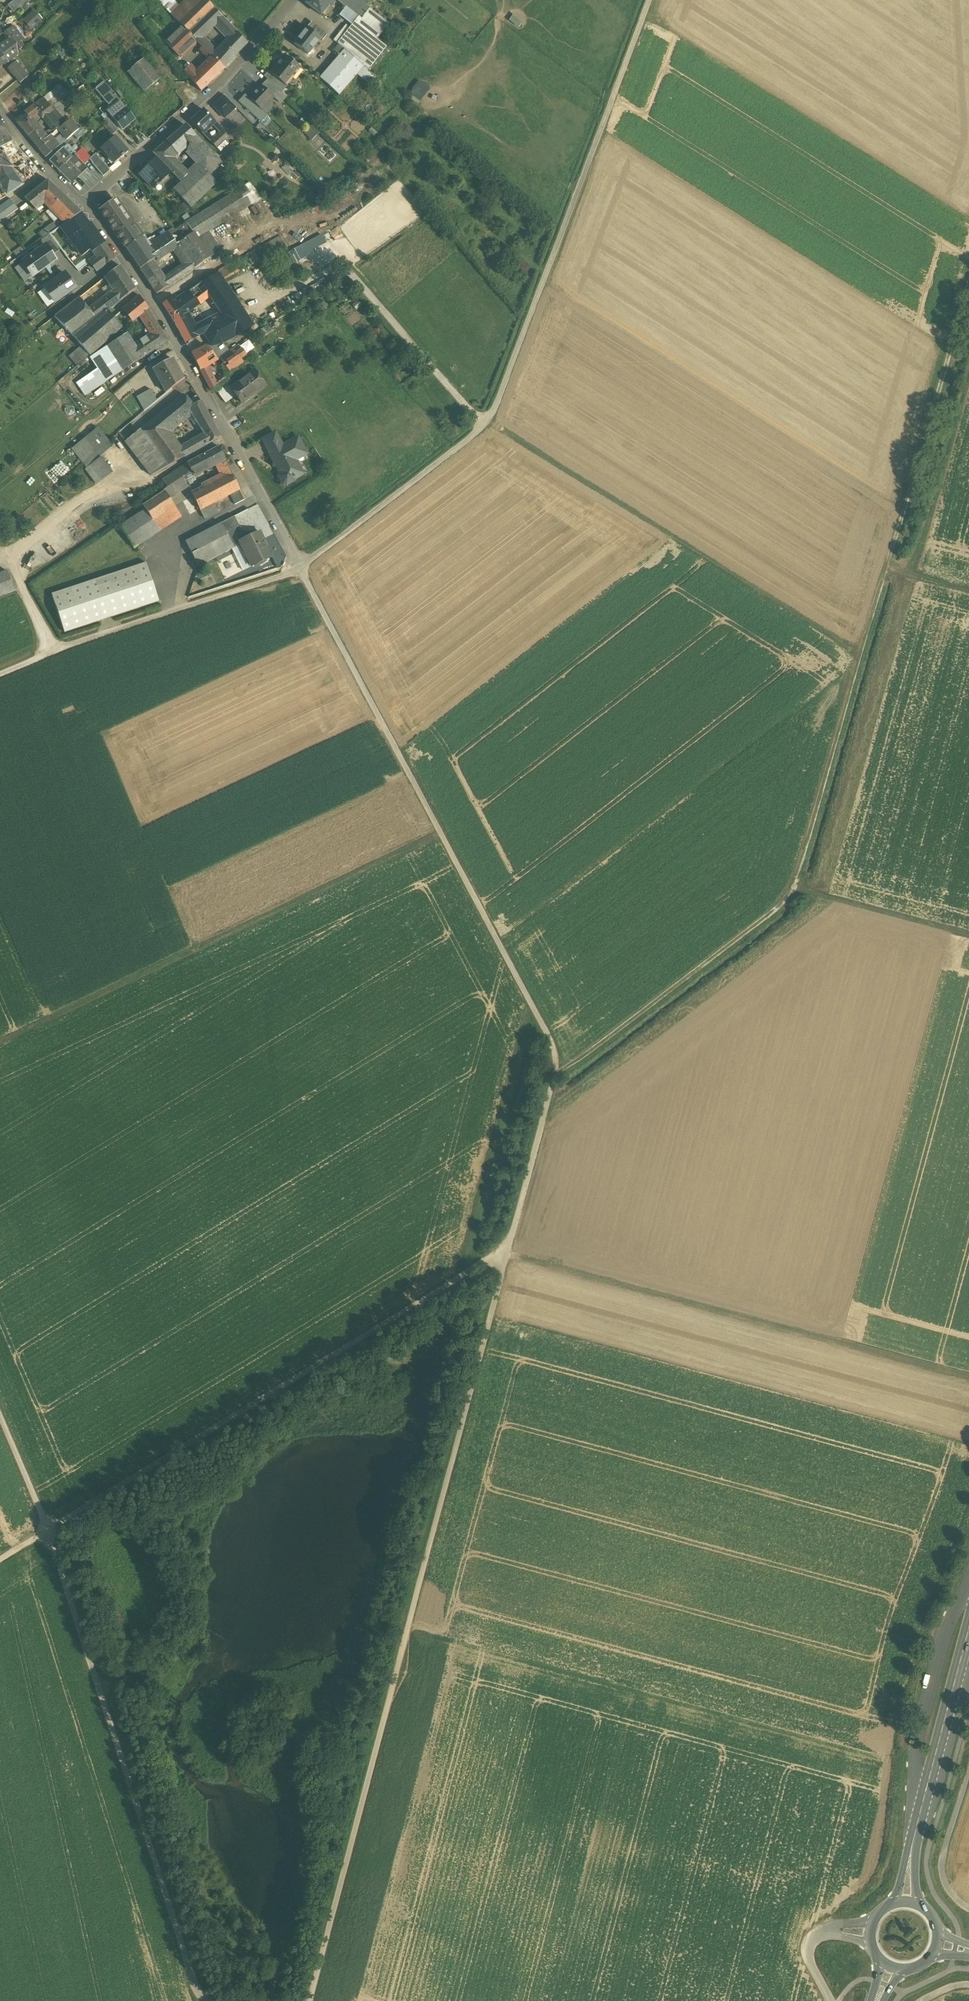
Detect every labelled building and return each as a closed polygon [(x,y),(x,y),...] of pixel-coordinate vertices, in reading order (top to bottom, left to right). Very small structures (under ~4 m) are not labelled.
[(8,6),(15,15),(29,3),(26,0),(15,0),(8,6)] [(177,10),(167,0),(161,0),(159,2),(171,15),(179,23),(202,0),(188,0),(177,10)] [(206,0),(202,0),(179,23),(189,33),(197,40),(200,38),(215,23),(222,17),(206,0)] [(305,3),(321,15),(333,0),(308,0),(305,3)] [(358,0),(336,0),(358,18),(337,44),(338,45),(367,70),(385,47),(376,40),(388,24),(369,9),(367,7),(358,0)] [(30,26),(32,27),(40,19),(33,12),(24,20),(30,26)] [(47,12),(43,16),(46,20),(51,17),(47,12)] [(511,19),(519,27),(524,21),(516,13),(511,19)] [(247,43),(222,17),(215,23),(230,39),(230,40),(241,50),(247,43)] [(327,35),(311,22),(307,28),(320,39),(322,41),(327,35)] [(4,34),(3,33),(0,36),(0,46),(9,39),(15,46),(23,40),(14,27),(4,34)] [(182,27),(166,43),(180,57),(196,41),(182,27)] [(320,39),(307,28),(301,35),(301,36),(294,44),(308,55),(320,39)] [(15,46),(13,47),(15,50),(4,58),(7,61),(6,62),(7,63),(18,53),(27,45),(32,41),(29,38),(29,37),(24,41),(23,40),(15,46)] [(209,47),(200,38),(197,40),(203,47),(213,57),(216,54),(209,47)] [(2,54),(3,55),(13,47),(15,46),(9,39),(0,46),(0,52),(2,54)] [(241,50),(230,40),(230,39),(224,46),(226,48),(228,50),(229,49),(236,56),(241,50)] [(367,70),(338,45),(332,52),(338,57),(320,78),(339,95),(358,73),(376,88),(381,82),(367,70)] [(216,54),(213,57),(224,69),(236,56),(229,49),(228,50),(226,48),(224,46),(216,54)] [(213,57),(203,47),(200,49),(210,59),(213,57)] [(270,73),(270,74),(284,85),(299,67),(285,55),(270,73)] [(224,69),(213,57),(210,59),(203,67),(214,79),(224,69)] [(144,59),(128,72),(144,91),(152,86),(160,79),(154,71),(144,59)] [(28,76),(15,62),(7,69),(20,83),(28,76)] [(197,73),(190,66),(184,71),(190,79),(201,92),(208,85),(197,73)] [(214,79),(203,67),(197,73),(208,85),(214,79)] [(284,85),(270,74),(270,73),(268,72),(264,77),(268,80),(279,91),(281,93),(286,87),(284,85)] [(279,91),(268,80),(262,87),(273,97),(279,91)] [(422,80),(411,92),(421,101),(432,89),(422,80)] [(114,95),(103,82),(95,89),(106,103),(107,103),(109,105),(111,103),(114,107),(108,112),(107,112),(113,118),(122,130),(134,119),(125,108),(114,96),(115,95),(114,95)] [(31,84),(23,90),(27,96),(37,88),(33,83),(31,84)] [(59,85),(50,93),(54,97),(62,89),(59,85)] [(262,87),(260,85),(248,98),(244,95),(238,102),(261,123),(267,116),(261,111),(273,97),(262,87)] [(62,89),(54,97),(58,102),(63,98),(67,94),(62,89)] [(281,93),(279,91),(273,97),(279,103),(285,97),(281,93)] [(67,94),(63,98),(67,102),(71,98),(67,94)] [(236,107),(225,96),(213,107),(224,119),(236,107)] [(44,98),(33,106),(41,117),(43,119),(53,111),(44,98)] [(33,106),(24,112),(26,115),(17,122),(28,136),(37,128),(35,125),(33,123),(31,119),(39,113),(33,106)] [(108,112),(103,106),(102,107),(103,109),(101,111),(110,121),(113,118),(107,112),(108,112)] [(53,111),(43,119),(51,130),(54,132),(58,129),(60,127),(53,119),(56,116),(56,115),(58,114),(57,114),(54,110),(53,111)] [(214,122),(203,110),(191,121),(202,133),(214,122)] [(64,114),(57,114),(58,114),(56,115),(56,116),(53,119),(60,127),(65,123),(65,119),(64,114)] [(41,117),(33,123),(35,125),(43,119),(41,117)] [(60,127),(58,129),(67,140),(73,135),(79,130),(78,130),(70,119),(65,123),(60,127)] [(118,130),(110,121),(104,127),(113,135),(118,130)] [(253,127),(248,121),(244,125),(249,130),(253,127)] [(398,131),(410,138),(414,129),(403,122),(398,131)] [(195,136),(185,125),(166,142),(176,153),(189,142),(195,136)] [(81,127),(78,130),(79,130),(73,135),(78,139),(86,132),(81,127)] [(40,131),(38,128),(37,128),(28,136),(38,149),(48,142),(46,139),(43,135),(40,131)] [(223,131),(211,143),(216,148),(223,142),(228,137),(223,131)] [(0,136),(0,147),(11,142),(5,133),(0,136)] [(48,142),(38,149),(45,158),(55,150),(59,146),(51,135),(49,136),(46,139),(48,142)] [(221,164),(195,136),(189,142),(190,143),(186,152),(198,165),(187,175),(180,182),(173,190),(191,208),(217,183),(209,175),(221,164)] [(115,137),(101,148),(114,164),(122,157),(122,158),(124,156),(128,152),(115,137)] [(11,142),(0,147),(0,157),(4,155),(5,158),(17,152),(12,141),(11,142)] [(176,153),(166,142),(160,147),(170,158),(176,153)] [(223,142),(216,148),(219,151),(225,145),(223,142)] [(76,155),(67,145),(63,149),(72,158),(76,155)] [(160,147),(153,154),(157,158),(171,172),(180,182),(187,175),(170,158),(160,147)] [(63,148),(49,161),(59,171),(68,162),(72,158),(63,149),(63,148)] [(82,149),(76,155),(72,158),(68,162),(80,174),(87,168),(84,165),(89,159),(90,158),(82,149)] [(0,157),(0,184),(7,194),(20,184),(13,173),(5,158),(4,155),(0,157)] [(96,158),(94,155),(90,158),(89,159),(92,163),(100,172),(103,176),(110,171),(98,156),(96,158)] [(282,162),(277,157),(274,160),(279,165),(282,162)] [(171,172),(157,158),(152,162),(166,176),(171,172)] [(89,159),(84,165),(87,168),(92,163),(89,159)] [(80,174),(68,162),(59,171),(71,184),(77,178),(80,174)] [(152,162),(139,175),(152,188),(158,182),(159,183),(166,176),(152,162)] [(100,172),(94,177),(97,181),(103,176),(100,172)] [(65,197),(48,180),(25,199),(26,200),(35,209),(44,201),(51,208),(65,197)] [(249,183),(186,223),(193,233),(197,239),(262,198),(249,183)] [(105,196),(95,204),(99,210),(109,203),(105,196)] [(81,213),(65,197),(51,208),(61,218),(66,223),(81,213)] [(0,206),(0,222),(18,209),(10,199),(0,206)] [(109,203),(99,210),(115,233),(131,222),(115,199),(109,203)] [(51,208),(46,212),(54,222),(61,218),(51,208)] [(66,223),(65,223),(60,227),(82,256),(91,250),(93,252),(94,251),(105,243),(93,227),(81,213),(70,221),(66,223)] [(54,222),(40,233),(44,238),(50,234),(51,234),(60,227),(65,223),(66,223),(61,218),(54,222)] [(131,222),(115,233),(126,248),(142,237),(131,222)] [(186,222),(148,247),(156,258),(157,260),(171,250),(179,244),(178,243),(179,242),(179,243),(192,234),(192,233),(193,233),(186,223),(186,222)] [(192,234),(179,243),(179,242),(178,243),(179,244),(191,262),(195,268),(210,258),(197,239),(193,233),(192,233),(192,234)] [(61,249),(50,234),(44,238),(38,243),(38,244),(37,245),(40,250),(46,246),(52,255),(61,249)] [(330,247),(325,235),(295,247),(300,259),(330,247)] [(142,237),(126,248),(126,249),(140,268),(139,268),(140,269),(152,261),(156,258),(148,247),(147,245),(142,238),(142,237)] [(280,237),(246,255),(252,265),(286,246),(280,237)] [(105,243),(94,251),(98,256),(90,261),(97,271),(115,258),(105,243)] [(40,250),(23,262),(32,276),(55,260),(52,255),(46,246),(40,250)] [(304,267),(311,264),(308,257),(301,260),(304,267)] [(152,261),(140,269),(145,276),(156,269),(152,261)] [(164,280),(156,269),(145,276),(156,294),(195,268),(191,262),(164,280)] [(233,263),(228,266),(233,274),(238,271),(233,263)] [(136,289),(120,266),(105,277),(110,285),(115,292),(121,300),(136,289)] [(228,266),(217,272),(219,274),(223,280),(233,274),(228,266)] [(55,302),(76,288),(65,273),(56,279),(45,287),(55,302)] [(209,273),(200,278),(202,282),(203,282),(204,283),(212,278),(209,273)] [(223,280),(219,274),(212,278),(204,283),(204,284),(208,291),(223,313),(228,320),(238,336),(252,326),(252,325),(223,280)] [(43,289),(56,279),(53,275),(40,284),(43,289)] [(202,282),(188,292),(197,303),(207,295),(207,294),(206,292),(208,291),(204,284),(204,283),(203,282),(202,282)] [(110,285),(103,289),(108,297),(115,292),(110,285)] [(108,297),(89,310),(96,319),(107,310),(121,300),(115,292),(108,297)] [(188,292),(176,300),(174,296),(163,304),(172,319),(177,327),(183,324),(189,321),(185,314),(189,311),(187,309),(197,303),(188,292)] [(140,295),(123,309),(133,321),(147,309),(146,308),(147,308),(140,295)] [(79,297),(54,317),(73,336),(96,319),(89,310),(79,297)] [(146,339),(133,347),(141,359),(168,341),(148,309),(141,315),(146,323),(153,334),(146,339)] [(96,319),(73,336),(81,346),(90,356),(123,328),(107,310),(96,319)] [(193,329),(181,335),(185,343),(204,333),(222,324),(228,320),(223,313),(193,329)] [(222,324),(204,333),(211,345),(212,345),(222,343),(223,343),(238,336),(228,320),(222,324)] [(189,321),(183,324),(177,327),(181,335),(193,329),(189,321)] [(125,335),(90,358),(106,382),(141,359),(133,347),(125,335)] [(222,343),(212,345),(211,345),(208,348),(218,360),(219,359),(229,352),(223,344),(223,343),(222,343)] [(81,346),(68,357),(77,367),(90,356),(81,346)] [(207,347),(192,355),(200,370),(205,366),(211,362),(212,364),(218,360),(208,348),(207,347)] [(229,352),(219,359),(223,364),(221,366),(224,370),(226,368),(230,373),(236,368),(237,369),(242,366),(241,365),(243,363),(241,360),(246,355),(242,349),(236,353),(233,349),(229,352)] [(173,359),(153,370),(166,393),(172,389),(184,379),(173,359)] [(205,366),(200,370),(203,377),(209,373),(205,366)] [(99,371),(78,385),(85,396),(106,382),(99,371)] [(254,371),(231,389),(236,396),(242,397),(245,401),(265,386),(254,371)] [(209,373),(203,377),(211,391),(212,390),(230,377),(227,373),(223,376),(214,382),(209,373)] [(227,383),(217,391),(225,403),(236,396),(231,389),(227,383)] [(106,385),(97,391),(100,396),(109,390),(106,385)] [(150,389),(136,397),(144,411),(148,408),(157,401),(150,389)] [(157,401),(148,408),(155,417),(179,397),(172,389),(166,393),(157,401)] [(155,417),(125,442),(135,455),(150,443),(166,430),(167,432),(185,418),(181,413),(185,410),(185,409),(191,404),(188,401),(183,394),(179,397),(155,417)] [(197,395),(188,401),(191,404),(185,409),(185,410),(181,413),(185,418),(191,413),(188,409),(201,401),(197,395)] [(201,401),(188,409),(191,413),(201,429),(212,422),(201,401)] [(144,411),(118,432),(125,442),(155,417),(148,408),(144,411)] [(212,422),(201,429),(205,435),(215,430),(215,429),(216,429),(212,422)] [(82,464),(95,452),(99,457),(111,447),(96,429),(71,450),(82,464)] [(215,430),(205,435),(209,443),(220,437),(216,429),(215,429),(215,430)] [(167,432),(166,430),(150,443),(167,467),(184,457),(179,450),(167,432)] [(275,434),(263,440),(270,453),(270,454),(283,447),(282,447),(275,434)] [(205,435),(179,450),(184,457),(209,443),(205,435)] [(283,447),(270,454),(275,462),(281,473),(280,473),(279,476),(283,484),(286,485),(293,481),(294,478),(302,474),(292,456),(304,450),(298,439),(282,447),(283,447)] [(167,467),(150,443),(135,455),(151,476),(167,467)] [(219,447),(187,463),(191,472),(184,477),(186,480),(217,463),(224,477),(232,473),(219,447)] [(95,452),(82,464),(98,483),(112,472),(99,457),(95,452)] [(187,463),(168,477),(162,481),(167,488),(173,484),(174,484),(184,477),(191,472),(187,463)] [(224,477),(203,488),(192,493),(200,510),(214,503),(230,495),(239,490),(240,490),(232,473),(224,477)] [(184,477),(174,484),(180,492),(189,486),(186,480),(184,477)] [(167,488),(163,491),(164,492),(165,492),(170,499),(180,492),(174,484),(173,484),(167,488)] [(239,490),(230,495),(235,505),(244,500),(239,490)] [(164,492),(143,506),(145,510),(153,521),(175,507),(170,499),(165,492),(164,492)] [(214,503),(200,510),(204,518),(207,519),(219,513),(214,503)] [(145,510),(120,526),(134,548),(159,531),(153,521),(145,510)] [(234,516),(221,523),(226,532),(239,526),(234,516)] [(221,523),(186,541),(195,560),(198,566),(232,549),(234,548),(233,546),(226,532),(221,523)] [(239,526),(226,532),(229,538),(242,532),(239,526)] [(242,532),(229,538),(233,546),(240,542),(239,542),(246,539),(242,532)] [(246,539),(239,542),(240,542),(251,567),(272,557),(260,532),(246,539)] [(251,567),(240,542),(233,546),(234,548),(232,549),(242,571),(251,567)] [(146,563),(51,594),(64,632),(159,601),(146,563)] [(0,574),(0,597),(15,590),(7,571),(0,574)]
